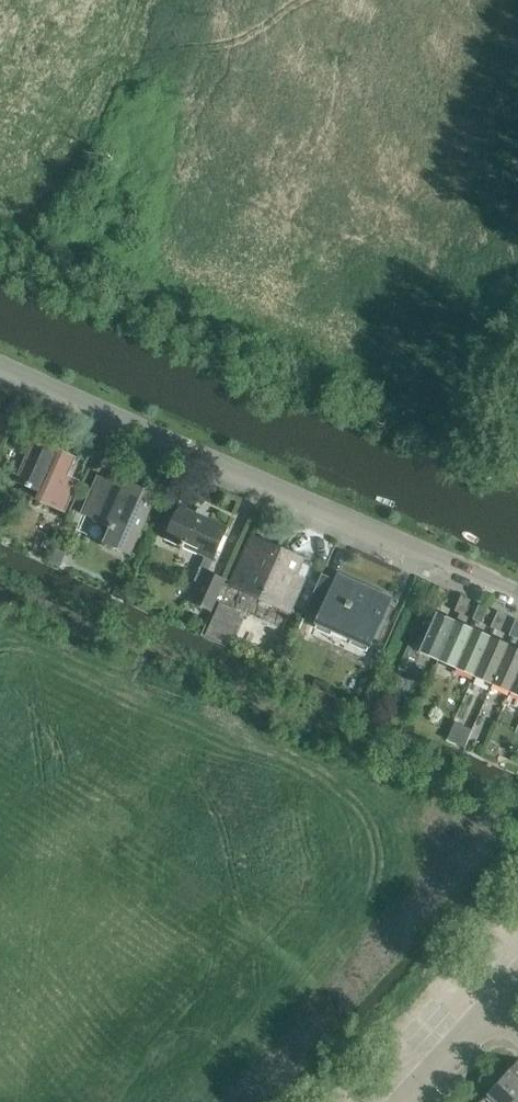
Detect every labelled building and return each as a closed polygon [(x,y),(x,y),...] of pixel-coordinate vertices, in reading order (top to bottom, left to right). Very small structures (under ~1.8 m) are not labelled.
[(16,480),(27,485),(26,486),(31,488),(32,487),(41,492),(38,499),(64,511),(78,481),(66,476),(74,460),(73,459),(74,458),(35,441),(34,442),(34,441),(16,480)] [(82,515),(109,527),(108,529),(111,530),(105,544),(129,555),(146,518),(141,516),(152,493),(128,482),(126,488),(100,477),(82,515)] [(194,604),(211,611),(225,579),(208,572),(213,562),(228,528),(179,506),(172,521),(170,520),(166,528),(169,530),(165,539),(181,546),(180,549),(183,550),(186,545),(198,551),(197,553),(206,557),(195,581),(202,584),(194,604)] [(33,554),(45,559),(53,539),(42,534),(33,554)] [(252,538),(248,546),(231,586),(294,614),(295,612),(291,611),(299,593),(291,589),(304,560),(252,538)] [(54,549),(48,561),(55,564),(60,566),(61,563),(65,554),(61,552),(54,549)] [(322,575),(305,613),(320,619),(317,627),(332,634),(335,626),(354,634),(351,642),(368,650),(391,599),(371,590),(369,594),(358,589),(360,586),(339,577),(337,581),(322,575)] [(470,600),(462,596),(455,611),(464,615),(470,600)] [(220,603),(206,635),(226,644),(240,612),(220,603)] [(488,608),(479,604),(473,619),(481,623),(488,608)] [(506,616),(498,612),(491,627),(500,631),(506,616)] [(456,621),(437,613),(420,652),(438,660),(456,621)] [(516,620),(509,635),(517,639),(517,621),(516,620)] [(474,629),(456,621),(438,660),(456,668),(474,629)] [(492,637),(474,629),(456,668),(474,676),(492,637)] [(510,645),(492,637),(474,676),(492,684),(510,645)] [(510,645),(492,684),(510,692),(517,675),(517,649),(510,645)] [(496,1101),(515,1101),(517,1098),(517,1063),(517,1062),(488,1094),(496,1101)]
